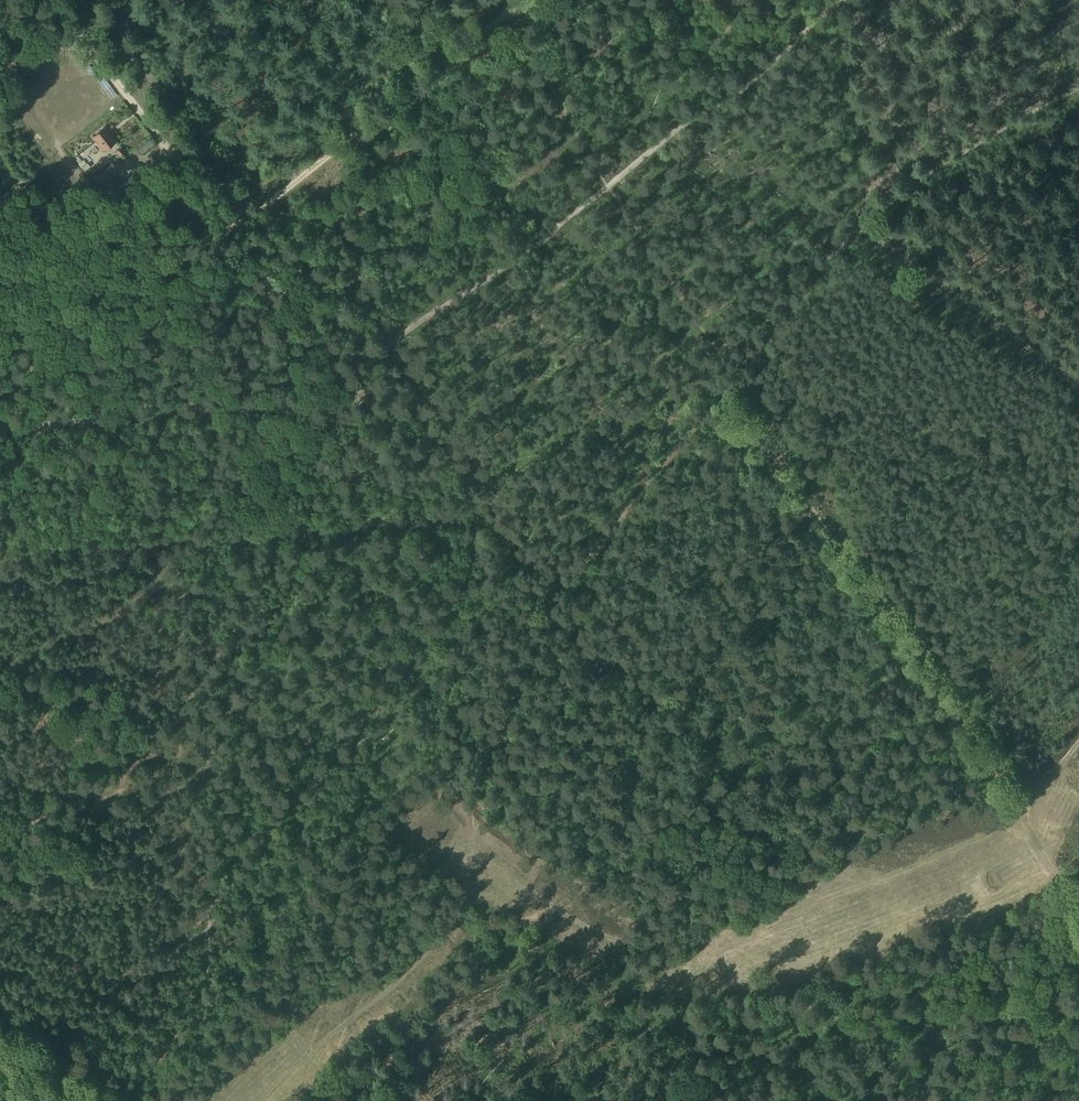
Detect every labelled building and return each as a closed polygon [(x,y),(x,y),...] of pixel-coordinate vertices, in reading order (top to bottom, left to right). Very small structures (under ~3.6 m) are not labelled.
[(103,151),(115,141),(104,127),(92,137),(103,151)] [(126,154),(120,147),(115,152),(120,159),(126,154)] [(118,179),(105,186),(117,205),(130,198),(118,179)]
